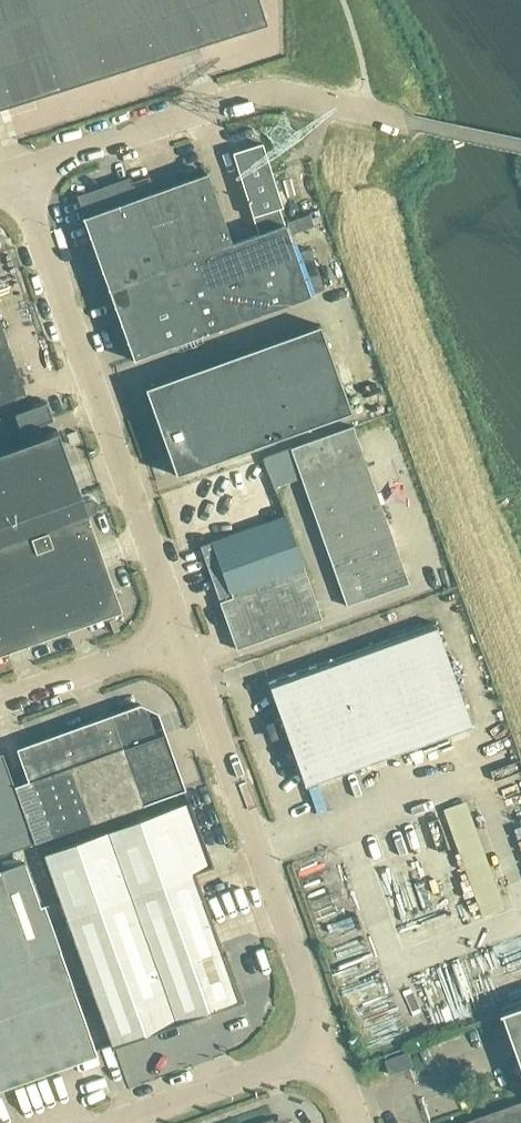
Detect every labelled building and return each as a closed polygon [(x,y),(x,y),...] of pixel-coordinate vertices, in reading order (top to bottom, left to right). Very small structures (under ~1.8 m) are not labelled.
[(266,21),(259,0),(0,0),(0,105),(266,21)] [(282,206),(260,144),(231,154),(253,216),(279,207),(282,206)] [(232,243),(207,172),(155,191),(149,175),(82,199),(87,215),(83,216),(96,252),(108,287),(150,272),(191,257),(197,255),(232,243)] [(310,188),(287,191),(291,218),(313,216),(310,188)] [(310,296),(279,207),(253,216),(259,233),(232,243),(197,255),(203,273),(185,280),(204,333),(310,296)] [(204,333),(185,280),(203,273),(197,255),(191,257),(150,272),(108,287),(133,358),(204,333)] [(352,410),(321,324),(145,387),(176,473),(352,410)] [(0,329),(0,377),(15,371),(0,329)] [(45,400),(28,406),(15,371),(0,377),(0,435),(51,417),(45,400)] [(275,486),(302,477),(347,605),(410,583),(354,426),(264,457),(275,486)] [(120,607),(86,510),(90,509),(93,507),(95,503),(95,500),(93,496),(91,494),(87,493),(84,493),(80,495),(56,428),(0,449),(0,650),(120,607)] [(322,618),(285,515),(200,545),(200,546),(202,546),(221,600),(220,601),(237,648),(322,618)] [(473,726),(436,621),(268,681),(306,786),(473,726)] [(176,764),(166,738),(157,712),(139,704),(110,714),(122,749),(123,748),(143,803),(143,804),(185,789),(176,764)] [(143,803),(123,748),(122,749),(110,714),(109,713),(15,747),(27,780),(14,784),(32,832),(35,843),(94,821),(94,820),(143,803)] [(1,752),(0,753),(0,854),(33,842),(30,832),(1,752)] [(239,1000),(193,872),(213,865),(201,832),(191,801),(45,853),(113,1045),(239,1000)] [(520,935),(520,894),(497,901),(469,806),(446,812),(480,928),(493,924),(498,942),(520,935)] [(43,904),(39,905),(23,861),(0,869),(0,1089),(97,1054),(43,904)] [(502,1012),(503,1014),(505,1014),(520,1059),(520,1006),(502,1012)] [(413,1066),(408,1050),(385,1058),(390,1074),(413,1066)] [(462,1122),(520,1122),(520,1102),(462,1122)]
